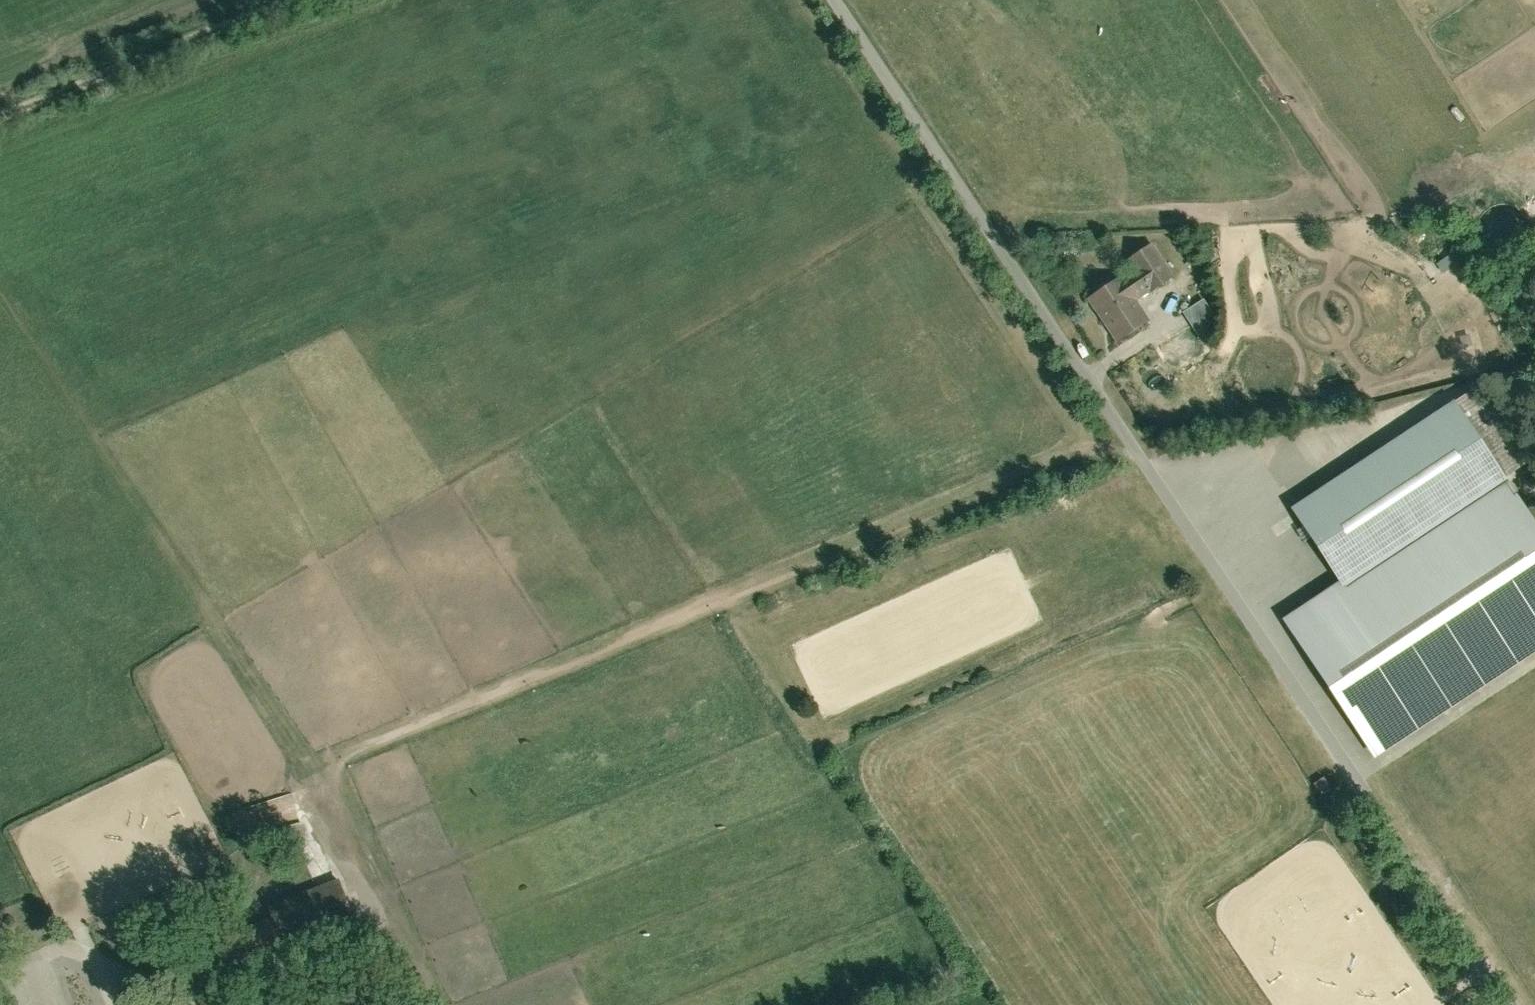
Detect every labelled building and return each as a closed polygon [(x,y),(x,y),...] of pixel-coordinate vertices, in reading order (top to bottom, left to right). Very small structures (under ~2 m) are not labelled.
[(1110,280),(1082,299),(1114,347),(1147,324),(1135,306),(1173,281),(1149,244),(1123,261),(1131,273),(1113,284),(1110,280)] [(1201,298),(1180,310),(1195,338),(1217,326),(1201,298)] [(1451,404),(1295,508),(1347,586),(1283,628),(1372,761),(1534,652),(1534,529),(1451,404)] [(347,910),(337,884),(279,906),(289,933),(347,910)]
